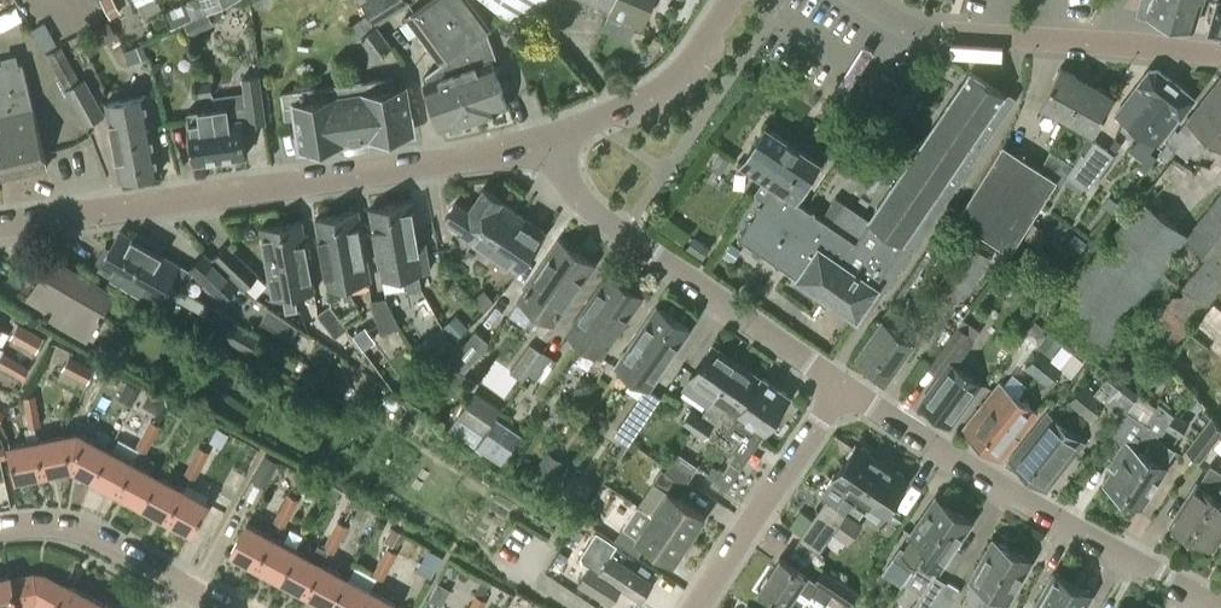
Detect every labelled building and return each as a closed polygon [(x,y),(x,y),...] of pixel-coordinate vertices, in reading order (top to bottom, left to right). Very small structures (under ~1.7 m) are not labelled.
[(17,4),(15,0),(0,0),(0,13),(17,4)] [(110,16),(119,11),(113,0),(101,0),(110,16)] [(184,3),(189,18),(222,0),(186,0),(184,3)] [(376,23),(386,19),(400,11),(410,2),(409,0),(363,0),(360,2),(367,12),(376,23)] [(474,117),(457,73),(462,71),(455,54),(476,40),(450,4),(454,0),(425,0),(404,16),(436,66),(425,76),(427,83),(425,84),(441,128),(474,117)] [(474,117),(508,105),(492,60),(490,61),(477,40),(493,27),(471,0),(454,0),(450,4),(476,40),(455,54),(462,71),(457,73),(474,117)] [(525,26),(531,17),(537,20),(536,22),(547,30),(556,17),(539,5),(542,0),(486,0),(525,26)] [(641,22),(650,0),(585,0),(641,22)] [(1139,12),(1164,19),(1164,17),(1170,18),(1176,0),(1142,0),(1139,12)] [(1170,18),(1194,25),(1200,4),(1186,0),(1176,0),(1170,18)] [(1207,29),(1220,33),(1220,0),(1216,0),(1207,29)] [(376,23),(367,12),(346,27),(354,39),(360,36),(375,57),(392,45),(376,23)] [(187,35),(203,28),(197,15),(182,22),(187,35)] [(61,41),(46,50),(63,81),(79,73),(61,41)] [(122,50),(128,64),(148,56),(142,42),(122,50)] [(23,64),(5,68),(4,64),(0,65),(0,169),(9,167),(11,174),(18,172),(18,174),(19,175),(21,176),(22,176),(23,176),(24,176),(25,175),(26,174),(26,173),(26,172),(26,170),(48,165),(23,64)] [(1068,116),(1088,80),(1061,66),(1042,102),(1068,116)] [(1160,70),(1149,69),(1116,113),(1142,133),(1129,151),(1143,162),(1139,167),(1143,169),(1161,146),(1159,145),(1196,96),(1160,70)] [(968,72),(958,87),(902,171),(946,200),(1016,97),(1015,96),(1013,100),(1004,94),(970,70),(968,72)] [(213,109),(220,158),(246,155),(242,120),(248,120),(248,124),(265,121),(259,75),(242,77),(244,91),(211,95),(213,109)] [(283,118),(294,117),(299,149),(410,132),(404,88),(393,89),(391,77),(280,94),(283,118)] [(1220,120),(1220,77),(1188,120),(1209,136),(1220,120)] [(85,80),(68,89),(86,123),(103,114),(85,80)] [(1114,95),(1088,80),(1068,116),(1095,130),(1114,95)] [(195,83),(197,96),(211,94),(209,81),(195,83)] [(146,96),(126,99),(139,176),(159,172),(146,96)] [(139,176),(126,99),(107,103),(120,179),(139,176)] [(220,158),(213,109),(187,112),(194,162),(220,158)] [(1187,158),(1204,135),(1186,120),(1178,130),(1176,129),(1166,143),(1187,158)] [(1209,136),(1220,145),(1220,120),(1209,136)] [(740,163),(773,185),(794,199),(819,162),(765,126),(740,163)] [(1083,153),(1093,139),(1087,135),(1079,150),(1083,153)] [(1074,166),(1069,174),(1090,189),(1115,155),(1114,154),(1122,143),(1115,138),(1107,149),(1093,139),(1083,153),(1074,166)] [(956,217),(964,222),(1009,252),(1010,253),(1058,181),(1062,184),(1068,174),(1069,174),(1074,166),(1049,150),(1040,168),(1004,144),(956,217)] [(773,185),(744,229),(740,236),(798,275),(797,277),(857,318),(868,302),(874,306),(886,288),(890,287),(889,283),(890,282),(899,269),(903,268),(902,264),(910,253),(914,252),(913,248),(921,237),(925,236),(924,232),(932,221),(936,220),(935,216),(943,205),(947,204),(946,200),(902,171),(866,224),(843,209),(846,203),(845,202),(845,203),(831,223),(822,217),(794,199),(773,185)] [(498,257),(525,217),(502,201),(502,200),(484,188),(473,205),(471,203),(468,208),(457,201),(446,217),(463,229),(461,232),(498,257)] [(1127,317),(1174,353),(1220,293),(1220,193),(1127,317)] [(1120,203),(1110,196),(1103,205),(1113,213),(1120,203)] [(1091,357),(1187,232),(1143,197),(1046,323),(1091,357)] [(411,201),(391,204),(403,274),(406,289),(421,286),(419,272),(429,270),(424,242),(418,243),(411,201)] [(371,208),(382,277),(403,274),(391,204),(371,208)] [(356,211),(336,214),(349,284),(369,281),(356,211)] [(349,284),(336,214),(316,217),(328,288),(349,284)] [(546,232),(525,217),(498,257),(519,272),(546,232)] [(302,220),(282,223),(293,294),(295,294),(314,290),(302,220)] [(1024,236),(1035,245),(1046,230),(1034,221),(1024,236)] [(293,294),(282,223),(261,227),(273,297),(283,296),(285,311),(297,309),(295,294),(293,294)] [(120,229),(109,249),(169,282),(170,282),(184,290),(194,271),(224,298),(235,287),(242,292),(243,290),(243,289),(211,259),(204,252),(192,266),(180,262),(179,264),(160,253),(164,247),(136,231),(133,237),(120,229)] [(708,248),(693,237),(686,247),(702,258),(708,248)] [(538,312),(578,250),(560,239),(518,299),(525,304),(509,328),(517,334),(535,310),(538,312)] [(988,267),(985,265),(990,258),(970,242),(940,280),(963,299),(988,267)] [(741,249),(732,243),(724,256),(733,262),(741,249)] [(211,259),(243,289),(258,274),(226,244),(211,259)] [(169,282),(109,249),(105,255),(100,252),(95,261),(100,264),(98,267),(159,301),(169,282)] [(578,250),(538,312),(554,323),(596,262),(578,250)] [(115,290),(103,282),(54,252),(28,296),(53,311),(51,316),(87,337),(115,290)] [(585,344),(626,284),(608,272),(568,332),(585,344)] [(643,295),(626,284),(585,344),(603,356),(643,295)] [(385,296),(370,299),(381,332),(400,325),(385,296)] [(347,327),(330,304),(317,313),(334,337),(347,327)] [(298,325),(269,305),(257,327),(279,340),(283,332),(291,336),(298,325)] [(633,377),(675,317),(657,305),(616,365),(633,377)] [(455,338),(467,326),(455,314),(443,325),(455,338)] [(691,328),(675,317),(633,377),(646,385),(650,388),(691,328)] [(259,334),(233,320),(220,341),(246,356),(259,334)] [(888,378),(914,342),(922,332),(906,320),(898,331),(882,320),(857,355),(888,378)] [(17,321),(11,334),(10,337),(36,351),(44,336),(17,321)] [(489,341),(488,341),(475,330),(476,328),(471,325),(440,352),(464,372),(489,341)] [(950,424),(980,384),(956,366),(976,338),(959,325),(930,365),(941,373),(920,402),(923,404),(923,407),(929,411),(932,410),(939,416),(939,419),(945,423),(948,422),(950,424)] [(413,345),(423,360),(451,342),(440,327),(413,345)] [(1036,374),(1063,342),(1064,341),(1052,332),(1041,346),(1026,366),(1036,374)] [(527,373),(543,351),(530,342),(510,370),(523,379),(527,373)] [(1063,342),(1036,374),(1046,382),(1061,363),(1072,350),(1063,342)] [(709,403),(737,362),(713,345),(684,387),(709,403)] [(17,358),(3,351),(0,356),(0,363),(11,368),(17,358)] [(543,351),(527,373),(540,383),(550,368),(556,360),(543,351)] [(95,367),(69,353),(57,377),(83,391),(95,367)] [(24,376),(30,365),(17,358),(11,368),(24,376)] [(353,365),(343,359),(332,378),(342,384),(353,365)] [(702,413),(691,430),(704,438),(715,421),(720,414),(731,421),(734,417),(738,410),(740,411),(761,378),(737,362),(709,403),(702,413)] [(471,372),(480,379),(486,371),(477,364),(471,372)] [(740,411),(738,410),(734,417),(741,422),(739,425),(760,439),(790,395),(763,377),(761,378),(740,411)] [(1094,391),(1079,409),(1090,418),(1104,400),(1121,413),(1133,398),(1105,377),(1094,391)] [(981,443),(1019,395),(1000,380),(962,427),(981,443)] [(122,393),(136,400),(141,389),(127,382),(122,393)] [(1079,409),(1094,391),(1083,382),(1068,401),(1079,409)] [(650,388),(646,385),(614,433),(629,443),(629,442),(630,442),(661,396),(650,388)] [(152,388),(147,399),(149,407),(161,414),(170,397),(152,388)] [(475,391),(456,416),(483,434),(500,409),(475,391)] [(38,410),(35,395),(24,397),(27,412),(38,410)] [(1019,395),(981,443),(1000,458),(1038,410),(1019,395)] [(1124,493),(1159,437),(1165,428),(1175,412),(1173,411),(1159,400),(1146,421),(1126,408),(1109,430),(1124,439),(1113,456),(1119,460),(1106,481),(1124,493)] [(691,430),(702,413),(690,405),(679,422),(691,430)] [(563,427),(571,414),(558,406),(550,419),(563,427)] [(41,425),(38,410),(27,412),(29,427),(35,426),(41,425)] [(1028,473),(1065,425),(1047,411),(1009,458),(1028,473)] [(1175,412),(1165,428),(1181,437),(1190,421),(1175,412)] [(1187,446),(1202,457),(1220,431),(1220,425),(1212,414),(1187,446)] [(721,468),(713,480),(711,482),(725,491),(760,439),(739,425),(741,422),(734,417),(731,421),(724,433),(737,441),(729,453),(733,456),(724,470),(721,468)] [(154,439),(161,426),(150,420),(143,433),(154,439)] [(1065,425),(1028,473),(1047,487),(1084,441),(1065,425)] [(44,473),(38,440),(35,426),(29,427),(25,428),(28,442),(10,446),(17,478),(44,473)] [(221,448),(228,435),(217,428),(209,441),(221,448)] [(95,479),(110,449),(78,432),(65,435),(71,467),(73,467),(95,479)] [(147,453),(154,439),(143,433),(136,447),(147,453)] [(71,467),(65,435),(38,440),(44,473),(71,467)] [(1174,447),(1159,437),(1124,493),(1142,504),(1166,464),(1165,462),(1174,447)] [(856,500),(881,462),(870,454),(869,450),(863,446),(859,447),(856,444),(833,476),(849,487),(845,493),(856,500)] [(202,465),(209,452),(199,446),(191,460),(202,465)] [(119,492),(135,462),(110,449),(95,479),(119,492)] [(562,461),(547,451),(531,476),(545,485),(562,461)] [(264,454),(252,476),(266,484),(277,462),(264,454)] [(195,479),(196,478),(202,465),(191,460),(184,473),(189,476),(195,479)] [(143,505),(159,475),(135,462),(119,492),(143,505)] [(894,470),(881,462),(856,500),(866,507),(870,501),(887,512),(907,480),(904,478),(904,474),(897,469),(894,470)] [(1220,491),(1220,471),(1209,463),(1171,523),(1191,536),(1220,491)] [(654,480),(668,490),(654,512),(691,538),(707,515),(678,496),(687,483),(662,467),(654,480)] [(183,488),(182,488),(159,475),(143,505),(168,518),(183,488)] [(192,531),(208,502),(194,495),(202,481),(196,478),(195,479),(189,476),(182,488),(183,488),(168,518),(192,531)] [(1191,536),(1205,545),(1206,544),(1212,548),(1220,535),(1220,491),(1191,536)] [(292,512),(299,499),(288,493),(281,507),(292,512)] [(914,535),(907,546),(906,545),(897,559),(913,569),(955,506),(936,494),(911,533),(914,535)] [(834,534),(849,512),(824,496),(796,539),(821,555),(834,534)] [(691,538),(654,512),(652,516),(636,506),(614,539),(639,554),(647,543),(675,561),(691,538)] [(913,569),(904,580),(921,590),(911,607),(931,607),(948,581),(933,573),(938,565),(945,555),(950,557),(974,518),(955,506),(913,569)] [(284,526),(292,512),(281,507),(274,520),(284,526)] [(849,512),(834,534),(849,544),(863,521),(849,512)] [(341,539),(348,526),(338,520),(330,533),(341,539)] [(256,565),(272,536),(248,522),(231,552),(256,565)] [(393,545),(400,531),(391,526),(384,540),(393,545)] [(334,553),(341,539),(330,533),(323,547),(330,550),(334,553)] [(281,579),(297,549),(272,536),(256,565),(281,579)] [(1014,549),(995,539),(972,579),(974,581),(969,591),(968,590),(961,603),(970,607),(978,607),(983,599),(984,600),(1014,549)] [(306,592),(321,562),(323,563),(330,550),(323,547),(318,544),(311,557),(297,549),(281,579),(306,592)] [(390,566),(397,553),(387,547),(380,560),(390,566)] [(428,582),(443,555),(429,548),(415,575),(428,582)] [(1014,549),(984,600),(998,607),(1001,607),(1007,598),(1009,600),(1032,559),(1014,549)] [(591,565),(589,567),(579,583),(603,598),(613,582),(640,600),(653,582),(610,556),(599,571),(591,565)] [(826,604),(833,593),(850,603),(858,590),(823,567),(815,579),(778,556),(758,590),(786,607),(797,590),(811,598),(813,596),(826,604)] [(383,579),(390,566),(380,560),(372,574),(383,579)] [(330,605),(346,576),(323,563),(321,562),(306,592),(330,605)] [(1073,584),(1055,573),(1035,607),(1060,607),(1073,584)] [(64,585),(45,575),(33,574),(12,579),(18,605),(35,601),(51,607),(53,607),(64,585)] [(18,605),(12,579),(12,576),(0,578),(0,607),(15,607),(18,607),(18,605)] [(371,589),(346,576),(330,605),(335,607),(361,607),(371,589)] [(931,607),(949,607),(960,589),(948,581),(931,607)] [(91,597),(66,583),(64,585),(53,607),(85,607),(91,597)] [(1073,584),(1060,607),(1083,607),(1091,593),(1073,584)] [(396,603),(371,589),(361,607),(394,607),(396,603)] [(487,600),(476,594),(469,607),(470,607),(483,607),(487,600)] [(91,597),(85,607),(113,607),(91,597)]
